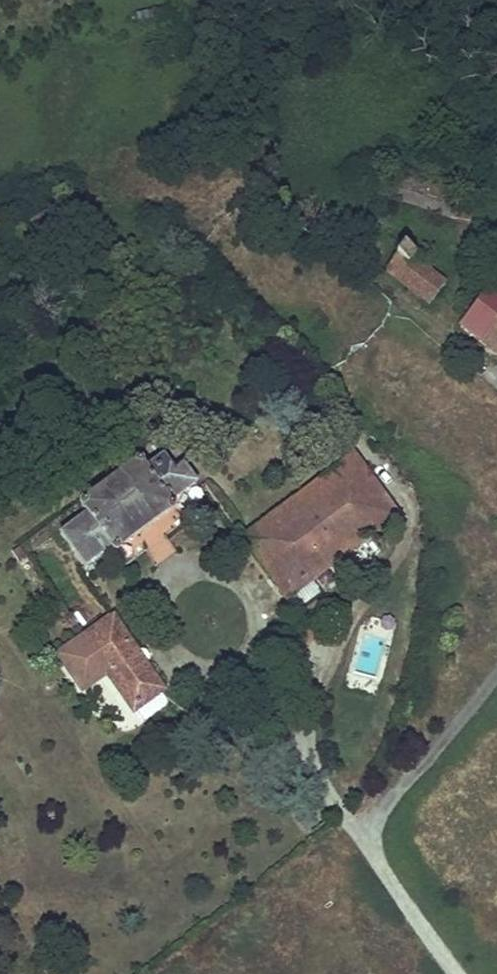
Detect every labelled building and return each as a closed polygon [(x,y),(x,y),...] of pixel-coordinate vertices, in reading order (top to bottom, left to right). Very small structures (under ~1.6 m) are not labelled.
[(414,252),(411,257),(444,282),(456,267),(423,242),(414,252)] [(444,282),(411,257),(414,252),(404,245),(385,269),(429,302),(444,282)] [(460,327),(496,354),(496,286),(493,283),(460,327)] [(85,513),(58,533),(83,567),(109,547),(110,550),(112,553),(114,553),(116,553),(117,552),(119,551),(120,549),(167,512),(172,512),(174,510),(175,507),(175,505),(172,501),(196,483),(182,464),(174,470),(162,455),(147,467),(141,459),(139,458),(136,458),(134,459),(133,462),(83,499),(80,499),(79,500),(77,502),(77,506),(78,508),(79,509),(82,509),(85,513)] [(243,539),(288,597),(311,579),(396,515),(352,456),(243,539)] [(139,534),(159,562),(175,551),(155,523),(139,534)] [(19,547),(11,552),(17,560),(25,555),(19,547)] [(311,579),(288,597),(297,610),(321,592),(311,579)] [(111,616),(56,655),(80,690),(104,672),(131,710),(161,689),(111,616)]
